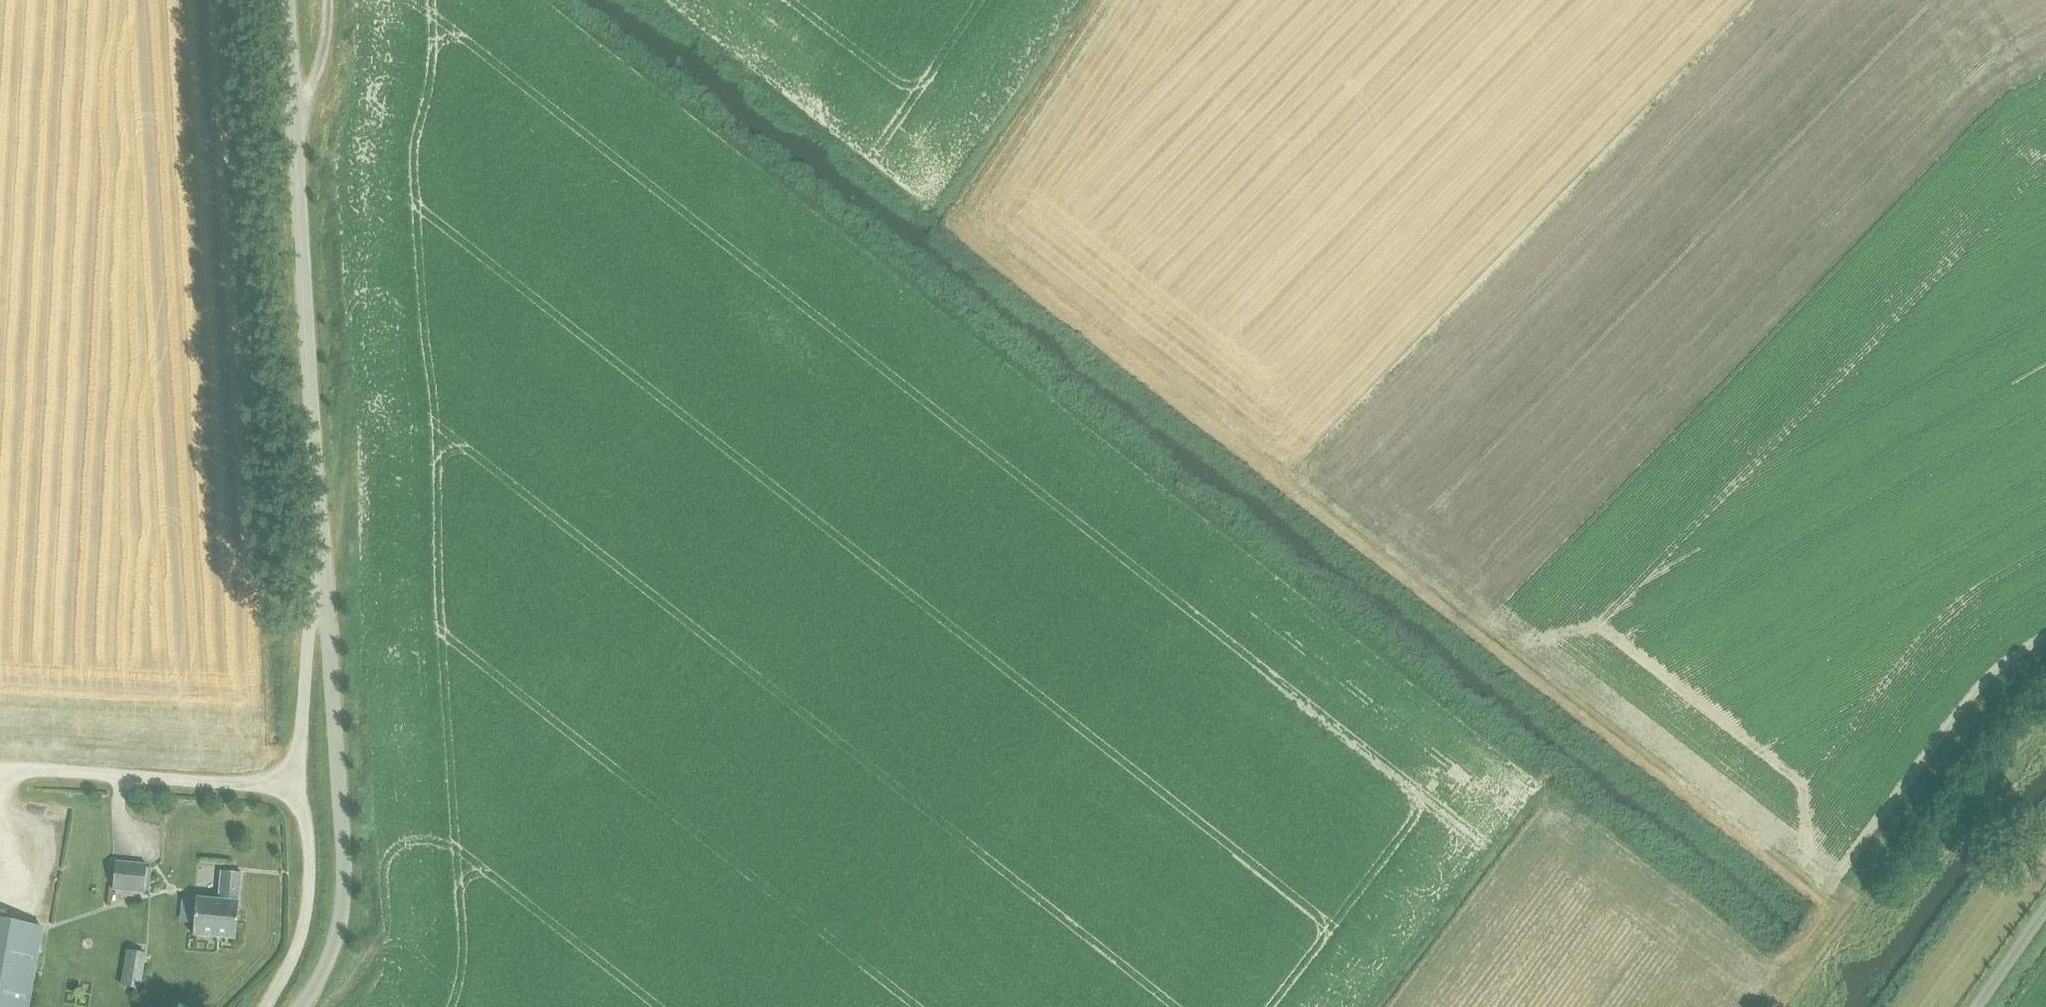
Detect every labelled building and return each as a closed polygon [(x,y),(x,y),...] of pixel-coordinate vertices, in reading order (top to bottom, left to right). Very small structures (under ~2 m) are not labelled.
[(115,862),(113,890),(144,893),(147,865),(115,862)] [(235,939),(242,873),(221,871),(218,899),(196,897),(193,935),(235,939)] [(43,928),(0,920),(0,1006),(28,1006),(43,928)] [(121,986),(139,989),(144,955),(127,952),(121,986)]
